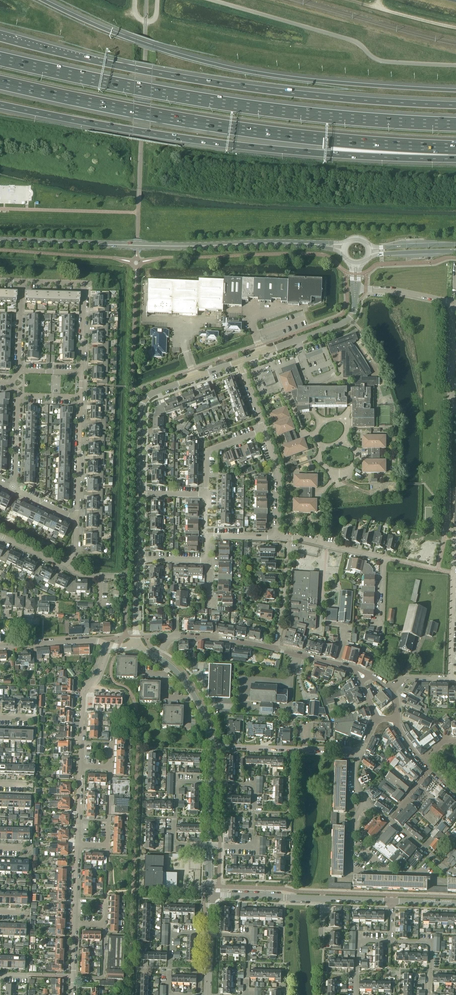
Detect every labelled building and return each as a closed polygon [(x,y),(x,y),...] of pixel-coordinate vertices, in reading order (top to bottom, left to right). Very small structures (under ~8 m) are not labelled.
[(242,301),(243,279),(224,278),(224,281),(223,306),(242,307),(242,301)] [(289,278),(289,281),(288,303),(288,304),(298,305),(299,306),(300,305),(300,304),(311,304),(312,306),(309,307),(321,302),(322,292),(323,291),(322,290),(322,280),(289,278)] [(253,299),(254,280),(243,279),(242,301),(248,302),(248,299),(253,299)] [(223,306),(224,281),(199,280),(199,283),(148,281),(147,308),(146,308),(146,314),(154,315),(154,314),(198,316),(198,310),(223,311),(223,306)] [(265,303),(265,280),(254,280),(253,299),(258,299),(258,302),(265,302),(264,303),(265,303)] [(276,300),(277,281),(265,280),(265,303),(265,302),(271,302),(271,300),(276,300)] [(281,303),(288,303),(289,281),(277,281),(276,300),(281,300),(281,303)] [(5,292),(5,302),(16,302),(17,293),(5,292)] [(36,303),(36,293),(25,293),(25,302),(36,303)] [(47,303),(47,294),(36,293),(36,303),(47,303)] [(57,303),(58,294),(47,294),(47,303),(57,303)] [(68,304),(68,294),(58,294),(57,303),(68,304)] [(68,294),(68,304),(79,304),(80,295),(68,294)] [(93,297),(93,303),(104,303),(106,303),(106,300),(108,300),(109,297),(109,294),(101,294),(100,297),(98,297),(93,297)] [(103,306),(104,303),(93,303),(93,309),(100,309),(100,312),(108,312),(108,306),(103,306)] [(108,318),(108,312),(100,312),(100,315),(93,315),(93,321),(103,321),(103,318),(108,318)] [(241,328),(241,324),(238,324),(238,319),(227,319),(227,324),(228,324),(228,327),(227,327),(227,328),(228,328),(227,331),(226,331),(227,331),(226,335),(227,335),(229,335),(230,334),(231,334),(232,333),(233,332),(233,331),(241,332),(241,328)] [(103,324),(103,321),(93,321),(92,327),(99,327),(99,330),(108,330),(108,324),(103,324)] [(214,342),(214,340),(218,341),(218,329),(207,329),(207,333),(200,333),(200,337),(203,337),(203,345),(205,345),(208,344),(211,343),(214,342)] [(107,336),(108,330),(99,330),(99,333),(92,333),(92,339),(102,339),(103,336),(107,336)] [(168,338),(169,331),(151,330),(151,337),(153,337),(152,348),(154,348),(154,353),(153,353),(153,357),(154,357),(156,357),(158,357),(159,356),(161,355),(162,354),(162,353),(166,354),(166,348),(165,348),(165,345),(166,345),(166,338),(168,338)] [(350,389),(350,405),(352,405),(352,427),(374,427),(374,410),(371,410),(371,389),(374,389),(374,378),(367,378),(368,376),(371,374),(352,344),(356,342),(356,341),(358,340),(355,333),(327,343),(331,355),(338,352),(338,351),(341,351),(341,362),(343,362),(343,378),(355,378),(355,389),(350,389)] [(102,342),(102,339),(92,339),(92,345),(100,345),(100,348),(108,348),(108,342),(102,342)] [(108,354),(108,348),(100,348),(100,351),(93,351),(92,357),(103,357),(103,354),(108,354)] [(103,360),(103,357),(92,357),(92,363),(99,363),(99,366),(107,366),(108,360),(103,360)] [(309,410),(309,405),(347,405),(350,405),(350,389),(320,389),(312,389),(312,387),(309,387),(309,389),(304,389),(295,364),(281,369),(283,375),(279,377),(286,394),(291,392),(299,414),(298,412),(304,410),(309,410)] [(107,372),(107,366),(99,366),(99,369),(92,369),(92,375),(102,375),(102,372),(107,372)] [(102,378),(102,375),(92,375),(92,381),(99,381),(99,384),(107,384),(107,378),(102,378)] [(203,388),(208,401),(208,399),(213,398),(213,399),(216,398),(214,391),(213,387),(210,388),(209,386),(203,388)] [(106,394),(107,388),(99,387),(98,391),(91,390),(91,396),(104,397),(104,394),(106,394)] [(208,401),(203,388),(198,390),(199,392),(196,393),(200,404),(203,403),(202,401),(207,399),(208,401)] [(200,404),(196,393),(193,394),(193,392),(187,394),(192,407),(191,405),(196,404),(197,405),(200,404)] [(192,407),(187,394),(182,396),(182,398),(180,399),(184,410),(186,409),(186,407),(191,405),(192,407)] [(104,397),(91,396),(91,402),(98,402),(98,406),(106,406),(106,400),(102,400),(102,397),(104,397)] [(184,410),(180,399),(177,400),(176,398),(171,400),(175,413),(175,411),(180,409),(181,411),(184,410)] [(175,413),(171,400),(165,402),(166,404),(156,408),(167,416),(166,415),(175,411),(175,413)] [(237,412),(246,409),(244,404),(236,407),(236,408),(233,408),(235,413),(237,412)] [(106,412),(106,406),(98,406),(98,409),(91,408),(91,414),(101,415),(101,411),(106,412)] [(167,416),(156,408),(155,419),(153,419),(153,425),(167,425),(165,425),(165,415),(166,415),(167,416)] [(290,420),(289,418),(290,418),(286,408),(270,413),(274,424),(275,424),(275,425),(278,436),(283,434),(288,445),(283,447),(286,458),(307,450),(303,440),(298,441),(298,440),(297,440),(296,439),(297,439),(295,431),(294,431),(294,430),(290,419),(290,420)] [(236,417),(238,422),(249,418),(248,413),(239,416),(236,417)] [(101,418),(101,415),(91,414),(90,420),(98,420),(97,423),(106,424),(106,418),(101,418)] [(89,426),(89,432),(94,432),(100,433),(102,433),(102,430),(105,430),(106,424),(97,423),(97,427),(96,427),(89,426)] [(167,425),(153,425),(153,430),(155,430),(155,433),(166,434),(166,430),(165,430),(165,425),(167,425)] [(200,425),(196,427),(197,430),(200,439),(204,437),(201,428),(200,425)] [(100,436),(100,433),(89,432),(89,438),(96,438),(96,441),(104,442),(104,436),(100,436)] [(166,437),(166,434),(155,433),(155,436),(153,436),(153,442),(165,442),(165,441),(166,441),(165,441),(165,437),(166,437)] [(380,461),(380,448),(385,448),(385,437),(363,437),(363,448),(369,448),(369,450),(368,450),(368,460),(369,460),(369,461),(363,461),(363,473),(385,473),(385,461),(380,461)] [(187,439),(187,447),(198,447),(198,442),(198,440),(195,438),(194,438),(194,439),(187,439)] [(104,448),(104,442),(96,441),(96,445),(89,444),(88,450),(99,451),(99,447),(104,448)] [(165,448),(165,442),(153,442),(153,448),(155,448),(154,451),(166,451),(166,448),(165,448)] [(251,456),(252,457),(251,456),(256,454),(257,456),(260,455),(256,442),(255,442),(256,444),(253,445),(253,444),(247,446),(251,456)] [(246,457),(251,456),(247,446),(242,448),(243,449),(240,450),(239,448),(244,461),(247,460),(246,457)] [(241,462),(244,461),(239,448),(239,450),(237,451),(236,450),(231,452),(235,463),(235,462),(240,460),(241,462)] [(99,454),(99,451),(88,450),(88,456),(95,456),(95,459),(103,460),(104,454),(99,454)] [(166,454),(166,451),(154,451),(154,454),(153,454),(153,459),(164,460),(164,454),(166,454)] [(235,463),(231,452),(226,454),(226,455),(223,456),(223,454),(227,467),(231,466),(230,463),(235,462),(235,463)] [(307,458),(306,456),(296,460),(296,462),(294,462),(294,464),(295,466),(311,460),(310,458),(309,457),(307,458)] [(103,466),(103,460),(95,459),(95,463),(88,462),(88,468),(98,469),(98,465),(103,466)] [(166,460),(164,460),(153,459),(152,465),(154,465),(154,468),(166,468),(166,465),(164,465),(164,460),(166,460)] [(300,471),(310,467),(310,465),(311,464),(312,463),(311,461),(295,467),(296,469),(297,470),(299,469),(300,471)] [(98,472),(98,469),(88,468),(88,474),(95,474),(95,477),(103,478),(103,472),(98,472)] [(165,472),(166,468),(154,468),(154,471),(152,471),(152,477),(164,477),(164,471),(165,472)] [(255,477),(255,481),(257,481),(257,486),(256,486),(257,486),(268,486),(268,481),(267,481),(267,478),(268,478),(268,477),(266,477),(266,473),(259,473),(259,477),(255,477)] [(317,488),(317,477),(295,476),(295,487),(300,487),(300,499),(300,500),(294,500),(294,512),(299,512),(299,514),(311,514),(311,512),(316,512),(316,501),(310,501),(310,499),(311,499),(311,489),(311,488),(317,488)] [(103,484),(103,478),(95,477),(95,481),(88,480),(87,486),(98,487),(98,483),(103,484)] [(165,477),(164,477),(152,477),(152,483),(154,483),(154,486),(158,486),(165,486),(165,483),(164,483),(164,477),(165,477)] [(35,478),(24,478),(24,484),(29,484),(29,485),(29,484),(28,485),(34,487),(33,487),(33,484),(37,484),(37,478),(35,478)] [(98,490),(98,487),(87,486),(87,492),(94,492),(94,495),(102,496),(102,490),(98,490)] [(267,492),(268,486),(257,486),(257,491),(254,491),(254,495),(268,495),(266,495),(267,492)] [(68,501),(68,496),(57,495),(57,501),(59,501),(59,502),(58,502),(63,504),(63,501),(68,501)] [(102,502),(102,496),(94,495),(94,499),(87,498),(87,504),(97,505),(97,501),(102,502)] [(268,495),(254,495),(254,498),(257,498),(257,503),(255,503),(257,503),(267,504),(267,498),(266,498),(266,495),(268,495)] [(5,496),(0,506),(6,509),(11,498),(5,496)] [(151,507),(165,508),(163,508),(163,502),(165,502),(165,499),(158,499),(153,498),(153,502),(152,502),(151,507)] [(188,508),(199,509),(199,503),(198,503),(198,500),(200,500),(186,499),(186,503),(189,503),(188,508),(187,508),(188,508)] [(17,514),(22,504),(17,501),(12,512),(17,514)] [(267,509),(267,504),(257,503),(257,508),(254,508),(254,512),(268,512),(266,512),(266,509),(267,509)] [(23,517),(27,506),(22,504),(17,514),(23,517)] [(97,508),(97,505),(87,504),(87,510),(94,510),(94,513),(102,514),(102,508),(97,508)] [(28,519),(33,509),(27,506),(23,517),(28,519)] [(165,508),(151,507),(151,513),(153,513),(153,516),(164,516),(164,513),(163,513),(163,508),(165,508)] [(199,514),(199,509),(188,508),(188,514),(186,513),(186,517),(199,517),(198,517),(198,514),(199,514)] [(33,522),(38,511),(33,509),(28,519),(33,522)] [(38,524),(43,514),(38,511),(33,522),(38,524)] [(268,512),(254,512),(254,515),(257,515),(256,521),(255,521),(256,521),(267,521),(267,515),(266,515),(266,512),(268,512)] [(102,520),(102,514),(94,513),(93,517),(86,516),(86,522),(97,523),(97,519),(102,520)] [(43,526),(48,516),(43,514),(38,524),(43,526)] [(48,529),(53,518),(48,516),(43,526),(48,529)] [(164,520),(164,516),(153,516),(153,519),(151,519),(151,525),(164,525),(163,525),(163,520),(164,520)] [(199,517),(186,517),(185,520),(188,520),(188,526),(186,526),(188,526),(198,526),(198,520),(198,517),(199,517)] [(54,531),(58,521),(53,518),(48,529),(54,531)] [(59,534),(64,523),(58,521),(54,531),(59,534)] [(267,526),(267,521),(256,521),(256,526),(254,526),(253,529),(267,530),(267,529),(266,529),(266,526),(267,526)] [(97,526),(97,523),(86,522),(86,528),(93,528),(93,531),(101,532),(101,526),(97,526)] [(64,523),(59,534),(64,536),(69,526),(64,523)] [(164,525),(151,525),(151,531),(153,531),(153,534),(164,534),(164,531),(163,531),(163,525),(164,525)] [(198,532),(198,526),(188,526),(188,531),(185,531),(185,534),(199,535),(197,534),(197,531),(198,532)] [(355,527),(350,526),(348,527),(348,530),(344,529),(341,539),(346,540),(348,540),(348,541),(349,538),(353,539),(354,532),(355,527)] [(377,532),(374,543),(378,544),(378,547),(377,547),(384,549),(384,547),(385,546),(384,546),(386,539),(380,538),(381,535),(380,533),(379,533),(380,529),(377,528),(377,532)] [(366,530),(361,529),(360,533),(354,532),(353,539),(352,541),(356,542),(357,542),(358,543),(359,543),(359,540),(363,541),(365,534),(366,530)] [(86,534),(86,540),(90,540),(96,541),(98,541),(98,537),(101,538),(101,532),(93,531),(93,534),(86,534)] [(374,543),(377,532),(373,531),(371,532),(371,535),(365,534),(363,541),(363,544),(367,545),(369,545),(370,542),(374,543)] [(164,537),(164,534),(153,534),(152,536),(151,536),(151,542),(164,543),(164,542),(162,542),(162,537),(164,537)] [(199,535),(185,534),(185,538),(188,538),(188,543),(186,543),(188,543),(198,543),(198,538),(197,538),(197,535),(199,535)] [(384,546),(385,546),(389,547),(388,550),(395,551),(397,541),(393,540),(393,538),(392,536),(387,534),(386,539),(384,546)] [(86,540),(85,546),(93,546),(93,547),(92,553),(101,553),(102,547),(102,544),(98,544),(98,541),(96,541),(90,540),(86,540)] [(164,543),(151,542),(150,548),(152,548),(152,551),(156,551),(164,551),(164,548),(162,548),(162,543),(164,543)] [(198,549),(198,543),(188,543),(188,548),(185,548),(185,552),(197,552),(197,549),(198,549)] [(219,552),(230,552),(231,552),(230,552),(230,547),(233,547),(233,543),(219,543),(220,543),(220,546),(219,552)] [(261,546),(260,557),(273,558),(273,554),(275,554),(275,553),(276,553),(276,550),(275,550),(275,547),(261,546)] [(11,563),(16,553),(13,552),(10,551),(10,552),(7,551),(2,562),(5,563),(6,561),(11,563)] [(230,557),(230,552),(219,552),(219,557),(220,557),(220,560),(232,561),(232,557),(230,557)] [(18,569),(23,558),(20,557),(21,556),(18,555),(19,555),(16,553),(11,563),(16,565),(15,568),(18,569)] [(27,571),(32,561),(29,559),(29,560),(26,559),(26,560),(23,558),(18,569),(21,571),(23,569),(27,571)] [(266,568),(266,569),(268,569),(268,570),(269,571),(271,571),(272,570),(272,569),(276,569),(276,562),(266,561),(266,562),(264,562),(264,558),(257,558),(257,562),(261,562),(261,564),(262,564),(262,567),(263,568),(266,568)] [(356,570),(358,560),(353,559),(352,560),(349,559),(347,571),(350,572),(351,569),(356,570)] [(232,564),(232,561),(220,560),(220,564),(219,563),(219,569),(229,569),(231,569),(229,569),(229,564),(232,564)] [(362,574),(371,567),(369,565),(366,564),(366,563),(363,562),(358,560),(356,570),(361,572),(362,574)] [(34,577),(39,566),(37,565),(37,564),(35,563),(35,562),(32,561),(27,571),(32,573),(31,575),(34,577)] [(44,578),(48,568),(45,567),(45,568),(39,566),(34,577),(38,578),(39,576),(44,578)] [(150,575),(163,575),(162,575),(162,569),(163,569),(163,566),(156,566),(152,566),(152,569),(150,569),(150,575)] [(364,581),(374,582),(375,576),(374,576),(374,573),(373,573),(373,570),(371,567),(362,574),(364,576),(364,581)] [(51,585),(56,574),(53,572),(51,570),(48,568),(44,578),(48,581),(47,583),(51,585)] [(229,575),(229,569),(219,569),(219,575),(220,575),(220,578),(232,578),(232,575),(229,575)] [(263,576),(263,572),(256,572),(256,576),(261,576),(261,579),(261,581),(263,582),(265,583),(268,583),(268,584),(269,585),(270,585),(271,584),(272,583),(275,583),(275,576),(265,575),(265,576),(263,576)] [(310,573),(294,572),(293,597),(291,597),(290,620),(292,621),(292,623),(291,623),(288,633),(289,634),(289,635),(288,635),(287,637),(285,637),(283,644),(302,649),(305,637),(302,636),(302,635),(304,635),(306,627),(307,627),(307,629),(315,629),(317,599),(318,599),(318,598),(318,593),(319,573),(310,572),(310,573)] [(60,586),(65,576),(62,575),(61,575),(59,574),(58,575),(56,574),(51,585),(54,586),(55,584),(60,586)] [(163,575),(150,575),(150,580),(151,581),(151,585),(163,585),(163,580),(161,580),(162,575),(163,575)] [(69,593),(72,581),(69,580),(70,579),(67,578),(65,576),(60,586),(65,588),(64,591),(69,593)] [(232,581),(232,578),(220,578),(220,581),(219,581),(219,586),(229,587),(230,587),(229,587),(229,581),(232,581)] [(81,591),(81,580),(78,580),(78,581),(75,581),(75,582),(72,581),(69,593),(75,593),(75,591),(81,591)] [(81,580),(81,591),(86,591),(86,594),(90,594),(90,582),(87,582),(87,581),(84,581),(84,580),(81,580)] [(374,587),(374,582),(364,581),(364,587),(361,586),(361,590),(373,590),(373,587),(374,587)] [(163,589),(163,585),(151,585),(151,589),(150,589),(149,594),(163,595),(161,595),(161,589),(163,589)] [(229,592),(229,587),(219,586),(218,592),(219,592),(219,595),(224,595),(231,595),(231,592),(229,592)] [(186,607),(187,600),(185,600),(186,592),(182,592),(181,592),(177,592),(177,587),(175,587),(171,587),(171,592),(177,593),(177,599),(179,600),(179,607),(186,607)] [(274,600),(275,590),(267,590),(266,593),(263,592),(263,602),(267,602),(267,599),(271,599),(271,600),(273,600),(274,600)] [(373,593),(373,590),(361,590),(361,593),(364,593),(364,599),(374,599),(374,593),(373,593)] [(12,597),(6,596),(6,591),(1,591),(1,606),(5,606),(8,607),(8,609),(12,609),(12,608),(12,597)] [(350,622),(353,592),(341,591),(340,610),(339,610),(339,620),(339,622),(344,623),(344,621),(350,622)] [(23,598),(22,598),(17,598),(17,593),(12,593),(12,597),(12,608),(16,608),(19,608),(19,611),(22,611),(22,609),(23,598)] [(163,595),(149,594),(149,600),(151,600),(151,605),(155,605),(162,605),(162,600),(161,600),(161,595),(163,595)] [(33,613),(34,600),(28,600),(28,595),(23,595),(22,598),(23,598),(22,609),(27,610),(29,610),(29,613),(33,613)] [(236,599),(236,595),(231,595),(224,595),(224,598),(223,598),(223,604),(225,604),(225,607),(233,607),(233,604),(233,599),(236,599)] [(38,602),(38,613),(48,613),(48,602),(55,602),(55,597),(41,596),(41,602),(38,602)] [(374,605),(374,599),(364,599),(363,604),(361,604),(361,607),(373,608),(373,605),(374,605)] [(267,609),(268,606),(263,605),(258,604),(257,613),(261,614),(260,618),(271,620),(273,612),(268,611),(267,609)] [(420,638),(420,637),(427,610),(410,606),(399,649),(411,652),(414,639),(415,637),(420,638)] [(373,611),(373,608),(361,607),(361,611),(363,611),(363,616),(363,619),(371,619),(371,617),(373,617),(374,611),(373,611)] [(339,620),(339,610),(338,610),(327,609),(326,621),(337,622),(337,620),(339,620)] [(166,618),(162,618),(162,620),(163,630),(163,632),(171,632),(172,630),(172,623),(168,623),(166,623),(166,618)] [(151,631),(163,630),(162,620),(157,620),(157,623),(151,623),(151,631)] [(194,632),(195,623),(189,623),(189,621),(185,621),(185,628),(188,629),(188,631),(194,632)] [(83,635),(83,629),(81,629),(81,624),(79,624),(79,622),(72,622),(72,629),(69,629),(69,635),(83,635)] [(436,633),(438,624),(430,622),(427,636),(432,637),(433,632),(436,633)] [(207,624),(206,632),(213,633),(213,630),(216,630),(217,623),(214,623),(213,624),(207,624)] [(103,633),(103,627),(101,627),(101,624),(93,625),(89,626),(89,633),(103,633)] [(103,633),(110,633),(109,624),(105,625),(105,624),(101,624),(101,627),(103,627),(103,633)] [(227,635),(228,626),(219,625),(219,626),(217,633),(217,634),(227,635)] [(227,635),(234,637),(236,628),(228,626),(227,635)] [(258,629),(254,628),(255,627),(253,627),(253,629),(251,629),(249,638),(253,638),(253,639),(255,639),(256,639),(258,640),(258,639),(259,639),(261,631),(258,630),(258,629)] [(379,644),(381,635),(366,632),(364,640),(369,641),(369,640),(372,641),(372,642),(379,644)] [(315,654),(317,644),(311,643),(311,641),(308,641),(306,647),(309,648),(308,652),(315,654)] [(189,644),(188,642),(179,642),(179,650),(189,650),(189,653),(192,653),(191,644),(189,644)] [(214,650),(213,651),(223,652),(223,650),(224,644),(214,643),(214,650)] [(317,644),(315,654),(321,655),(323,646),(317,644)] [(338,648),(325,644),(324,648),(324,649),(327,650),(326,655),(325,657),(335,659),(338,648)] [(71,656),(79,655),(78,646),(63,647),(64,654),(71,653),(71,656)] [(78,646),(79,655),(89,655),(89,646),(78,646)] [(58,648),(58,647),(50,648),(51,656),(59,655),(62,655),(61,648),(58,648)] [(356,664),(359,654),(360,651),(345,647),(341,660),(356,664)] [(40,649),(36,649),(37,660),(43,659),(43,655),(49,655),(48,648),(40,649)] [(232,652),(231,658),(247,660),(248,656),(250,656),(251,650),(235,648),(234,652),(232,652)] [(15,653),(15,666),(20,665),(20,666),(25,666),(24,651),(22,651),(20,652),(20,653),(18,653),(18,658),(15,658),(15,653)] [(27,652),(28,652),(26,651),(24,651),(25,666),(29,666),(29,665),(34,665),(33,652),(33,658),(30,658),(30,652),(27,653),(27,652)] [(370,659),(367,658),(367,657),(365,656),(364,657),(361,656),(360,658),(357,665),(366,668),(367,667),(368,664),(370,659)] [(138,667),(139,657),(129,657),(129,659),(119,658),(118,664),(119,664),(119,667),(118,667),(118,674),(120,677),(131,677),(131,676),(134,677),(136,677),(137,669),(135,669),(135,667),(138,667)] [(315,663),(313,667),(322,670),(321,673),(320,676),(322,677),(323,673),(325,674),(328,667),(326,667),(327,666),(315,663)] [(222,665),(219,665),(211,665),(211,669),(210,669),(210,672),(210,678),(209,678),(209,682),(210,682),(210,688),(209,688),(209,692),(210,692),(210,696),(217,696),(217,697),(221,698),(221,696),(229,696),(229,692),(230,693),(230,689),(229,689),(230,683),(230,679),(230,673),(231,673),(231,669),(230,669),(230,666),(222,665)] [(57,667),(57,671),(60,671),(60,677),(62,677),(62,679),(62,683),(66,683),(66,686),(74,687),(74,680),(69,680),(69,679),(66,679),(66,677),(66,672),(61,672),(62,667),(57,667)] [(332,677),(334,669),(328,667),(325,674),(324,676),(329,678),(330,676),(332,677)] [(321,670),(315,668),(311,677),(316,678),(318,679),(321,670)] [(345,679),(346,672),(341,670),(338,681),(340,682),(342,681),(342,680),(343,678),(345,679)] [(348,692),(350,691),(350,690),(358,687),(354,678),(346,682),(348,685),(342,689),(343,691),(344,691),(345,692),(347,692),(348,691),(348,692)] [(161,692),(162,682),(152,681),(152,683),(142,683),(141,688),(142,688),(142,692),(141,692),(141,699),(143,701),(153,702),(153,701),(157,701),(157,702),(159,702),(160,694),(158,694),(158,691),(161,692)] [(429,684),(429,683),(416,683),(415,684),(413,683),(410,688),(421,693),(424,688),(425,689),(425,690),(428,690),(429,684)] [(436,697),(437,683),(436,683),(435,683),(430,683),(429,683),(429,684),(432,684),(431,697),(436,697)] [(287,704),(287,691),(277,690),(277,686),(252,684),(251,702),(261,702),(261,704),(260,704),(259,714),(272,714),(273,705),(272,705),(272,703),(287,704)] [(365,687),(372,700),(374,699),(382,708),(391,700),(383,691),(376,697),(370,684),(365,687)] [(56,686),(55,693),(65,694),(65,692),(73,692),(74,687),(66,686),(59,686),(56,686)] [(340,692),(341,697),(345,696),(349,704),(354,702),(354,703),(356,702),(357,705),(362,703),(361,701),(362,700),(361,698),(362,698),(358,688),(355,689),(351,691),(350,691),(348,692),(348,691),(347,692),(345,692),(344,691),(343,691),(340,692)] [(420,697),(421,693),(410,688),(408,692),(410,694),(409,696),(419,702),(421,703),(424,699),(420,697)] [(334,699),(341,697),(340,692),(325,696),(328,708),(335,706),(334,699)] [(18,696),(17,703),(21,704),(20,709),(23,709),(23,710),(24,710),(26,711),(27,699),(23,699),(23,696),(22,696),(22,694),(18,694),(18,696)] [(8,698),(5,698),(4,696),(0,696),(0,703),(2,703),(2,708),(4,708),(4,709),(5,709),(6,710),(7,710),(8,710),(8,698)] [(17,703),(18,696),(13,696),(12,698),(8,698),(8,710),(9,710),(10,710),(11,710),(12,709),(14,709),(14,703),(17,703)] [(418,705),(419,702),(409,696),(406,701),(409,702),(407,705),(420,712),(422,708),(418,705)] [(27,699),(26,711),(27,711),(28,711),(29,710),(30,710),(30,709),(32,709),(33,705),(36,706),(36,697),(31,697),(30,699),(27,699)] [(310,701),(309,716),(318,717),(318,714),(325,714),(324,708),(319,708),(319,702),(310,701)] [(292,704),(291,715),(304,716),(304,705),(292,704)] [(184,716),(185,706),(175,706),(175,708),(165,707),(164,713),(165,713),(165,716),(164,716),(164,723),(166,726),(176,726),(176,725),(180,725),(180,726),(182,726),(183,718),(181,718),(181,716),(184,716)] [(337,724),(356,722),(358,722),(357,717),(361,715),(363,720),(367,718),(371,717),(370,713),(368,708),(357,712),(346,715),(335,718),(337,724)] [(433,722),(427,719),(420,715),(408,710),(405,717),(415,722),(413,727),(416,729),(419,731),(424,726),(429,729),(433,722)] [(448,729),(448,728),(452,724),(448,720),(449,718),(446,715),(442,719),(446,722),(443,725),(441,728),(444,731),(447,728),(448,728),(448,729)] [(336,724),(337,724),(335,718),(333,718),(335,724),(335,731),(359,740),(360,738),(362,738),(347,732),(336,728),(336,724)] [(240,733),(240,722),(233,722),(233,723),(230,723),(230,727),(229,727),(229,729),(228,729),(228,732),(229,732),(228,734),(231,734),(231,735),(232,735),(232,734),(234,734),(234,735),(235,735),(235,732),(236,732),(240,733)] [(362,738),(368,722),(367,722),(359,723),(359,724),(356,723),(356,722),(337,724),(336,724),(336,728),(347,732),(362,738)] [(253,737),(254,737),(254,735),(260,736),(260,725),(252,725),(252,723),(247,723),(247,729),(248,730),(248,735),(248,737),(250,737),(251,738),(251,737),(253,737)] [(330,730),(330,723),(319,723),(319,729),(316,729),(316,731),(314,731),(314,740),(315,740),(315,742),(325,742),(325,741),(326,741),(326,738),(330,738),(330,733),(329,733),(329,730),(330,730)] [(411,733),(413,731),(412,727),(410,726),(408,727),(405,723),(401,725),(406,735),(407,736),(406,736),(411,733)] [(260,725),(260,736),(265,736),(265,738),(268,738),(269,738),(271,738),(271,730),(273,730),(273,724),(267,724),(267,725),(260,725)] [(435,743),(439,740),(436,737),(434,734),(433,734),(434,733),(438,729),(434,725),(429,730),(424,728),(421,730),(425,734),(420,738),(413,731),(411,733),(406,736),(412,743),(412,744),(413,745),(415,748),(415,749),(416,750),(421,755),(426,751),(425,751),(430,747),(435,744),(435,743)] [(391,744),(399,738),(391,727),(385,731),(382,738),(388,740),(386,745),(388,746),(391,744)] [(290,742),(290,730),(283,730),(283,728),(280,728),(280,736),(282,736),(282,741),(290,742)] [(26,732),(26,741),(32,741),(32,738),(35,738),(35,731),(29,730),(29,732),(27,732),(26,732)] [(368,746),(375,749),(373,748),(375,745),(377,746),(380,740),(372,737),(368,746)] [(399,753),(404,749),(398,739),(390,745),(394,750),(396,748),(397,749),(393,752),(395,756),(398,754),(395,757),(397,755),(399,753)] [(372,756),(375,749),(368,746),(366,750),(371,752),(370,755),(372,756)] [(408,764),(412,760),(410,757),(410,756),(405,749),(404,749),(399,753),(397,755),(395,757),(393,754),(391,757),(386,762),(390,765),(394,768),(397,765),(399,762),(404,767),(407,764),(408,764)] [(388,754),(383,758),(386,762),(391,757),(393,754),(392,752),(389,754),(388,754)] [(61,768),(71,768),(71,761),(69,761),(69,757),(62,757),(61,761),(63,761),(62,765),(61,765),(61,768)] [(365,759),(362,764),(369,769),(372,771),(376,775),(381,769),(384,766),(380,764),(378,762),(376,766),(365,759)] [(416,780),(424,770),(414,759),(412,760),(408,764),(407,764),(404,767),(405,767),(403,769),(408,774),(410,773),(416,780)] [(328,886),(328,889),(351,890),(351,884),(334,884),(335,877),(342,878),(342,874),(343,832),(344,832),(345,825),(336,825),(337,812),(347,812),(347,809),(344,809),(344,797),(345,763),(336,762),(335,773),(334,797),(334,812),(331,812),(330,827),(333,827),(332,849),(332,877),(329,877),(328,886)] [(60,768),(59,779),(61,779),(69,779),(69,775),(70,775),(71,768),(61,768),(60,768)] [(393,769),(386,778),(384,780),(388,783),(390,784),(391,782),(390,781),(396,774),(396,775),(397,773),(393,769)] [(390,784),(392,786),(396,789),(398,788),(405,794),(412,785),(393,769),(397,773),(396,775),(396,774),(390,781),(391,782),(390,784)] [(362,786),(368,784),(367,783),(371,782),(367,771),(362,772),(364,777),(359,778),(362,786)] [(124,781),(116,781),(117,781),(116,784),(113,784),(113,793),(125,794),(125,793),(124,793),(125,792),(129,792),(129,781),(127,781),(126,781),(125,781),(124,781)] [(390,784),(388,783),(386,785),(383,782),(379,786),(391,795),(390,797),(391,797),(391,798),(398,802),(400,800),(404,795),(397,790),(396,792),(391,788),(392,786),(390,784)] [(373,801),(382,794),(371,786),(365,791),(373,801)] [(445,792),(444,791),(441,791),(438,795),(439,797),(439,798),(436,801),(448,810),(448,811),(448,812),(450,813),(455,806),(455,803),(446,795),(446,792),(445,792)] [(25,797),(24,808),(30,808),(30,805),(32,805),(32,800),(30,800),(31,797),(25,797)] [(129,806),(129,799),(114,799),(113,806),(114,806),(114,813),(127,814),(128,806),(129,806)] [(386,810),(388,806),(380,800),(379,800),(375,806),(382,811),(384,809),(386,810)] [(448,812),(448,811),(448,810),(436,801),(434,804),(429,800),(418,812),(434,827),(441,819),(443,820),(446,817),(444,816),(448,812)] [(189,811),(189,814),(198,815),(198,812),(198,811),(199,805),(191,804),(191,810),(189,810),(189,811)] [(395,820),(401,826),(417,810),(410,804),(395,820)] [(382,811),(388,815),(392,809),(388,806),(386,810),(384,809),(382,811)] [(452,814),(447,819),(445,821),(450,826),(451,824),(455,819),(455,810),(452,814)] [(387,823),(379,817),(375,821),(373,819),(363,830),(373,839),(387,823)] [(409,832),(413,828),(407,823),(404,827),(409,832)] [(442,823),(437,829),(439,831),(441,833),(441,832),(446,826),(442,823)] [(392,846),(393,845),(390,842),(398,832),(391,826),(389,827),(378,840),(372,846),(389,860),(397,850),(392,846)] [(418,833),(418,832),(413,828),(409,832),(415,836),(418,833)] [(23,829),(23,840),(29,841),(29,838),(31,838),(31,833),(29,833),(29,830),(23,829)] [(436,840),(430,847),(434,851),(442,842),(443,843),(447,838),(441,832),(441,833),(439,831),(433,838),(436,840)] [(415,836),(415,837),(415,836),(420,840),(421,840),(422,841),(424,838),(418,832),(418,833),(415,836)] [(277,847),(286,848),(286,847),(286,844),(286,841),(283,841),(283,838),(275,838),(275,841),(277,841),(277,847)] [(391,861),(400,869),(417,848),(406,839),(401,845),(398,850),(397,850),(389,860),(391,861)] [(286,848),(277,847),(277,854),(274,854),(274,857),(283,857),(283,854),(285,854),(285,852),(286,852),(286,848)] [(413,868),(424,855),(425,855),(419,849),(407,863),(413,868)] [(453,851),(448,856),(451,858),(448,861),(453,866),(455,863),(455,852),(455,853),(453,851)] [(164,857),(146,857),(145,890),(177,891),(177,874),(164,874),(164,857)] [(283,860),(283,857),(274,857),(274,860),(276,860),(276,866),(285,866),(285,862),(285,860),(283,860)] [(22,861),(22,872),(28,872),(28,869),(30,869),(30,864),(28,864),(28,861),(22,861)] [(285,867),(285,866),(276,866),(276,872),(274,872),(273,875),(282,876),(282,873),(285,873),(285,871),(285,867)] [(353,884),(354,884),(354,888),(391,889),(423,890),(427,890),(427,892),(448,893),(448,891),(455,891),(455,881),(453,881),(453,878),(449,878),(448,878),(448,879),(448,881),(448,887),(430,887),(430,881),(430,879),(427,879),(424,879),(424,880),(354,878),(354,881),(354,882),(353,882),(353,884)] [(21,893),(21,904),(27,905),(27,902),(29,902),(29,897),(27,897),(27,894),(21,893)] [(272,910),(272,918),(282,919),(282,910),(276,910),(276,909),(272,909),(272,910)] [(331,921),(339,921),(340,915),(342,915),(342,912),(334,912),(334,914),(331,914),(331,917),(330,920),(331,920),(331,921)] [(339,928),(339,921),(331,921),(331,922),(330,922),(330,925),(331,925),(331,927),(333,928),(333,930),(341,931),(342,928),(339,928)] [(20,925),(20,936),(26,936),(26,933),(28,933),(28,928),(26,928),(26,925),(20,925)] [(267,937),(277,938),(278,931),(274,931),(274,929),(267,928),(267,937)] [(341,934),(341,931),(333,930),(333,933),(330,933),(330,935),(330,939),(330,940),(339,940),(339,934),(341,934)] [(339,946),(339,940),(330,940),(330,944),(330,946),(333,946),(332,949),(341,949),(341,946),(339,946)] [(19,957),(18,968),(24,969),(24,966),(26,966),(27,961),(25,961),(25,958),(19,957)] [(99,986),(114,986),(114,979),(123,980),(123,971),(106,970),(106,979),(106,981),(99,981),(99,986)]
